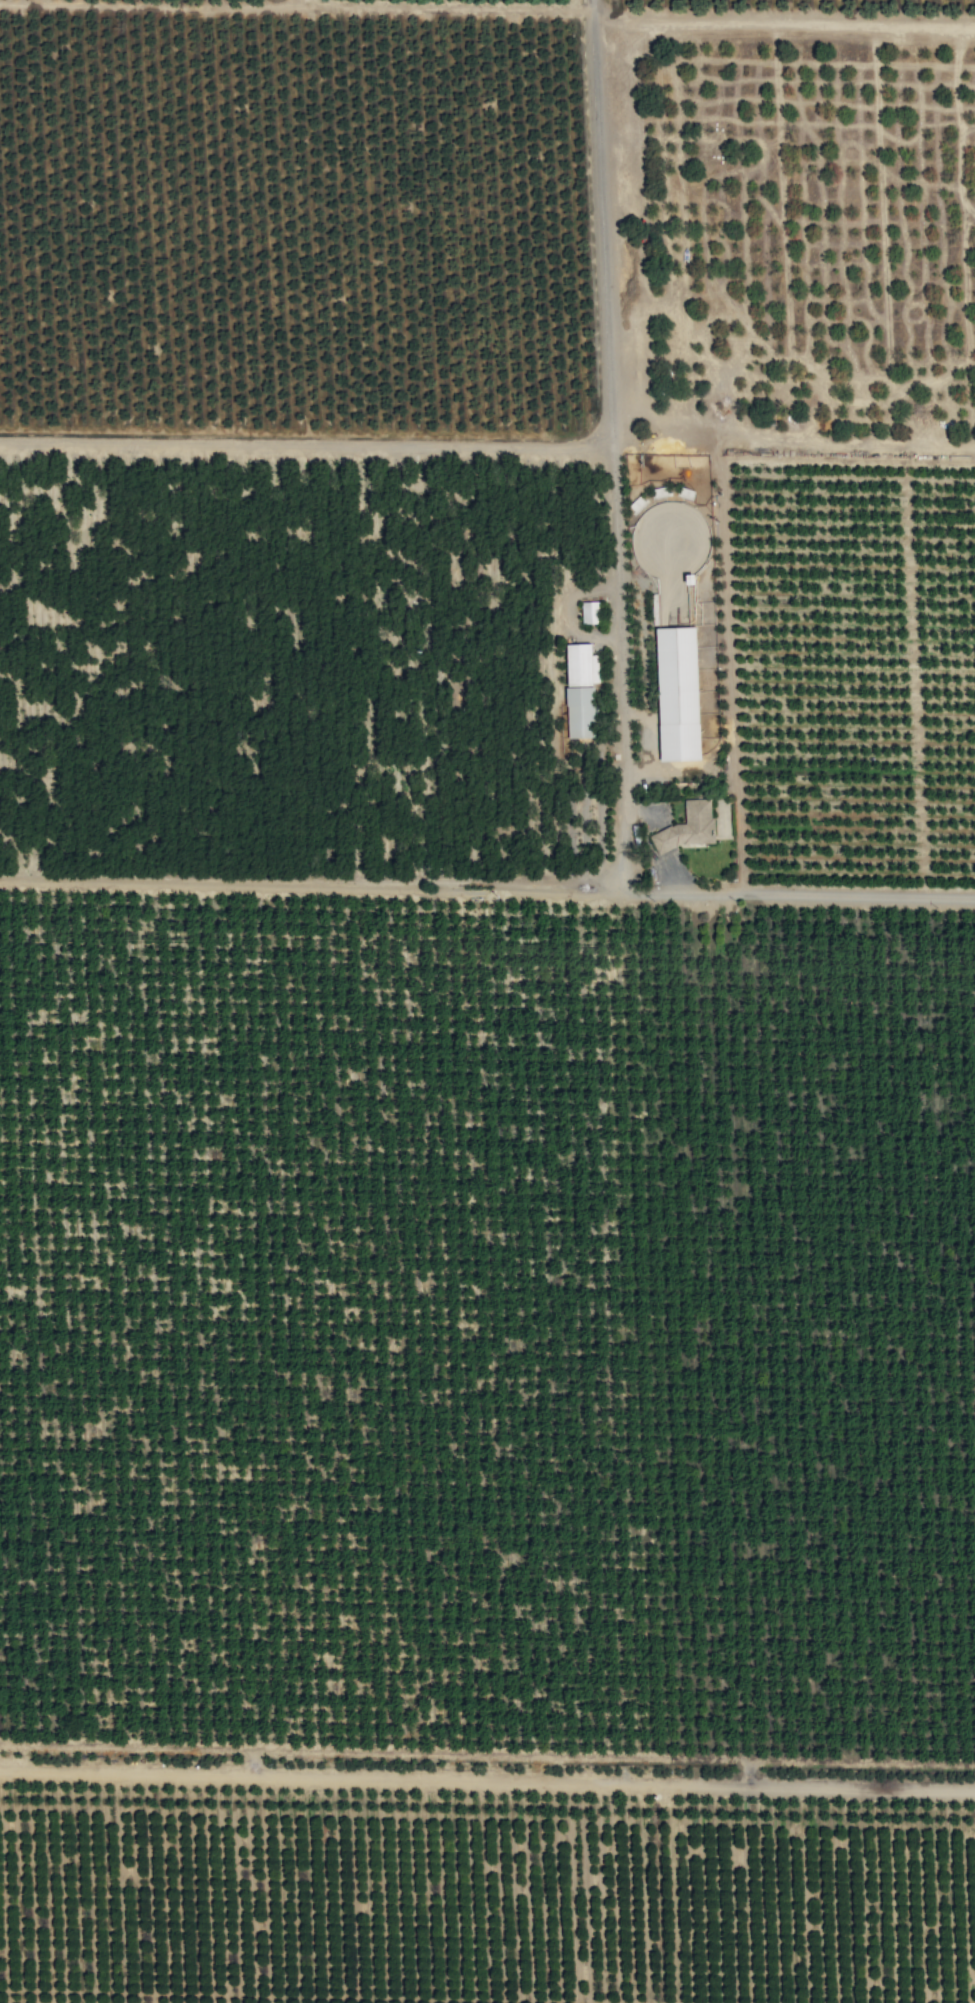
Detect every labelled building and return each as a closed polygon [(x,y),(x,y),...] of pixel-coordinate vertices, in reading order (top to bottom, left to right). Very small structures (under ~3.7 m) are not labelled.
[(579,624),(598,624),(597,602),(578,602),(579,624)] [(695,761),(692,627),(652,629),(656,763),(695,761)] [(561,645),(564,740),(592,739),(588,644),(561,645)] [(681,800),(682,824),(674,824),(646,835),(654,854),(677,845),(712,844),(712,823),(708,814),(708,799),(681,800)]
